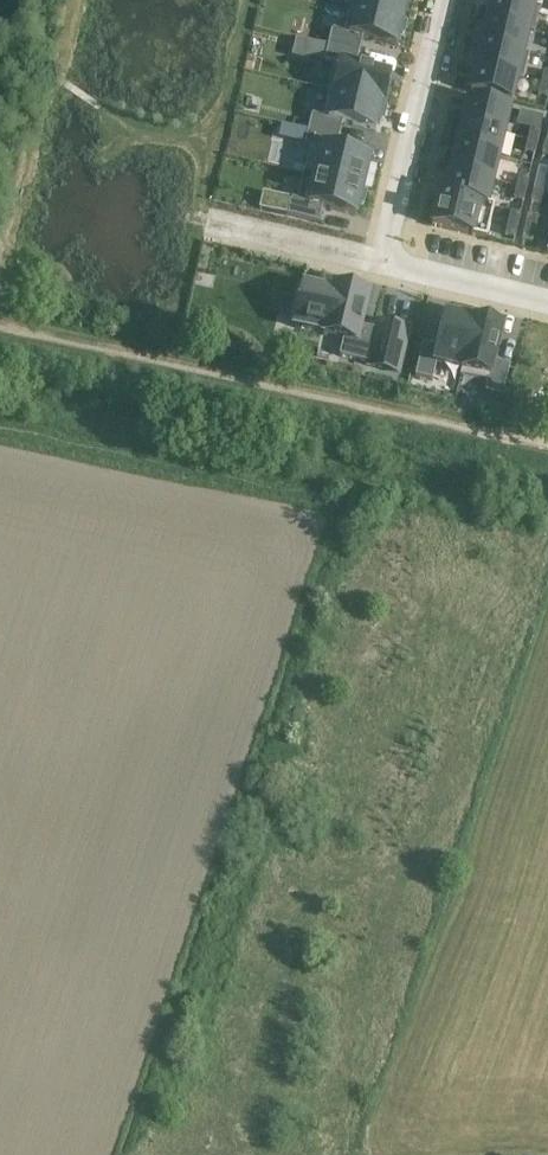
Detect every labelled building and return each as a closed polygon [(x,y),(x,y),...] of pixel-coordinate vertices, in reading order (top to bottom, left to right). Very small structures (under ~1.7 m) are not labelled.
[(344,5),(403,19),(408,0),(345,0),(344,5)] [(487,23),(529,33),(534,34),(540,10),(498,0),(493,0),(487,23)] [(540,10),(541,10),(544,0),(498,0),(540,10)] [(332,30),(328,46),(360,54),(363,39),(397,47),(400,35),(404,36),(407,24),(402,23),(403,19),(344,5),(344,7),(349,8),(343,33),(332,30)] [(487,23),(482,44),(524,54),(529,33),(487,23)] [(482,44),(476,70),(518,80),(523,81),(529,55),(524,54),(482,44)] [(328,46),(325,63),(335,65),(328,91),(383,104),(391,77),(356,68),(360,54),(328,46)] [(476,70),(471,93),(512,103),(518,80),(476,70)] [(538,96),(547,98),(547,86),(541,84),(538,96)] [(312,115),(308,131),(340,139),(343,124),(376,132),(379,120),(384,121),(387,109),(383,108),(383,104),(328,91),(328,92),(329,93),(323,118),(312,115)] [(469,100),(463,124),(505,134),(510,110),(469,100)] [(463,124),(458,148),(499,157),(505,134),(463,124)] [(531,129),(528,141),(538,143),(541,131),(531,129)] [(310,149),(304,175),(363,189),(370,161),(336,153),(340,139),(308,131),(305,147),(310,149)] [(528,141),(525,153),(535,155),(538,143),(528,141)] [(458,148),(452,171),(494,181),(499,157),(458,148)] [(452,171),(446,195),(488,204),(494,181),(452,171)] [(292,200),(288,217),(319,224),(323,209),(356,217),(359,205),(364,206),(367,193),(362,192),(363,189),(304,175),(298,201),(292,200)] [(519,176),(517,188),(527,190),(530,178),(519,176)] [(517,188),(514,200),(524,202),(527,190),(517,188)] [(534,192),(531,204),(541,206),(544,194),(534,192)] [(440,193),(432,226),(487,239),(495,206),(488,204),(446,195),(440,193)] [(511,212),(508,224),(518,227),(521,215),(511,212)] [(528,216),(525,228),(535,230),(538,218),(528,216)] [(508,224),(505,236),(516,238),(518,227),(508,224)] [(525,228),(522,240),(532,242),(535,230),(525,228)] [(347,361),(377,368),(376,371),(401,377),(412,334),(386,328),(385,335),(369,331),(376,299),(352,293),(350,299),(312,290),(302,331),(331,338),(330,339),(351,344),(347,361)] [(423,346),(416,377),(433,381),(437,365),(462,371),(460,377),(461,377),(474,322),(471,321),(472,317),(460,314),(459,319),(447,316),(439,350),(423,346)] [(474,322),(461,377),(488,384),(485,394),(503,398),(510,367),(494,363),(503,328),(474,322)]
